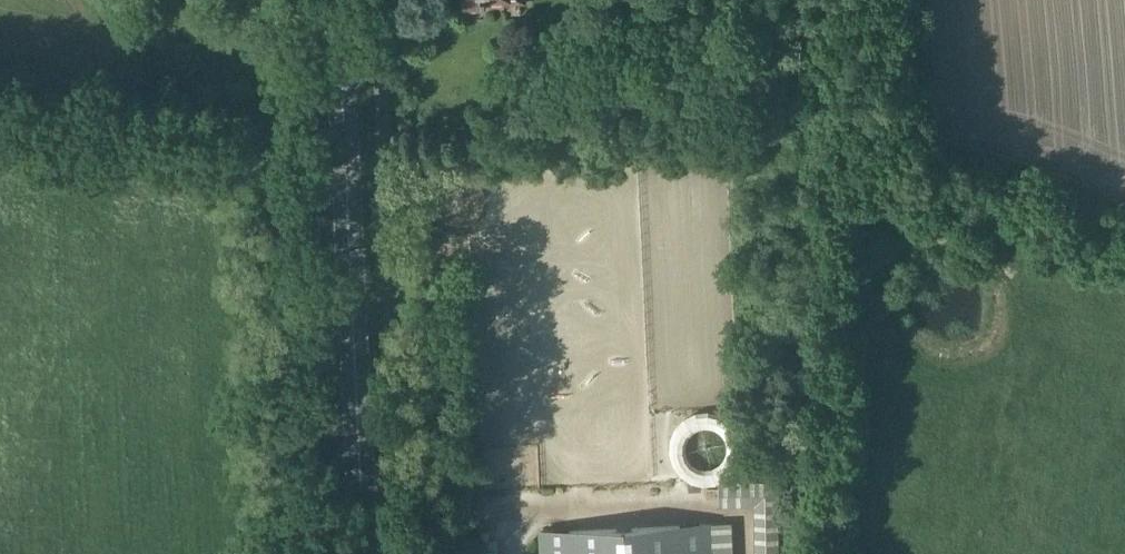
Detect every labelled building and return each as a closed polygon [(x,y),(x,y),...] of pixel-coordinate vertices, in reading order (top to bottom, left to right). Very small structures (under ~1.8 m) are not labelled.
[(464,11),(484,10),(483,0),(464,0),(464,11)] [(777,480),(722,483),(722,486),(722,498),(722,502),(759,501),(759,553),(778,553),(777,480)] [(722,486),(712,487),(712,498),(722,498),(722,486)] [(722,522),(541,531),(542,553),(724,553),(722,522)]
